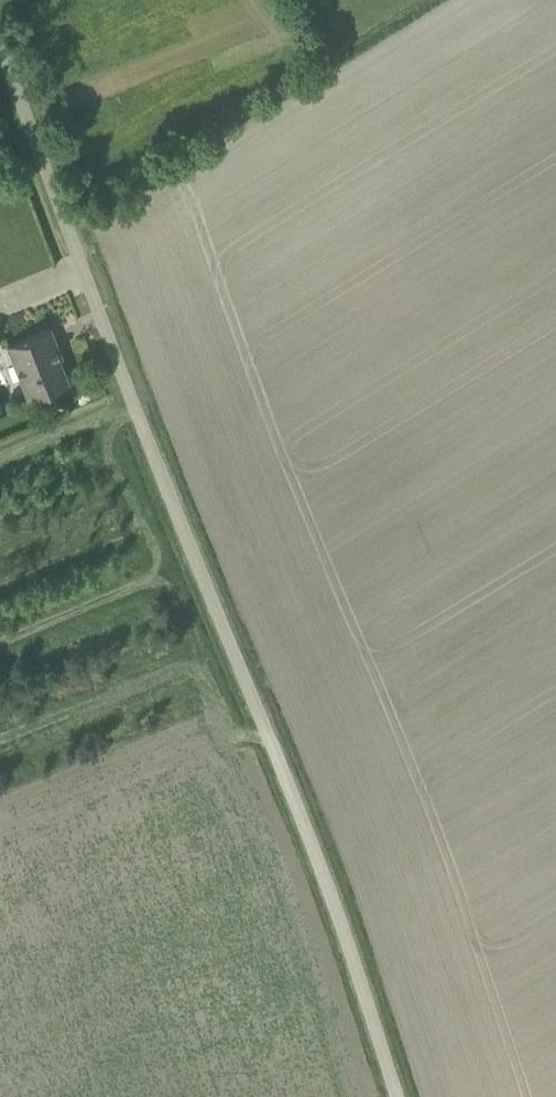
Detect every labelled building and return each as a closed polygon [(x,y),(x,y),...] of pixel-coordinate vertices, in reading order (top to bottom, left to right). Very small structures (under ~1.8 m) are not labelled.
[(8,344),(28,394),(65,380),(57,358),(61,356),(49,328),(8,344)]
